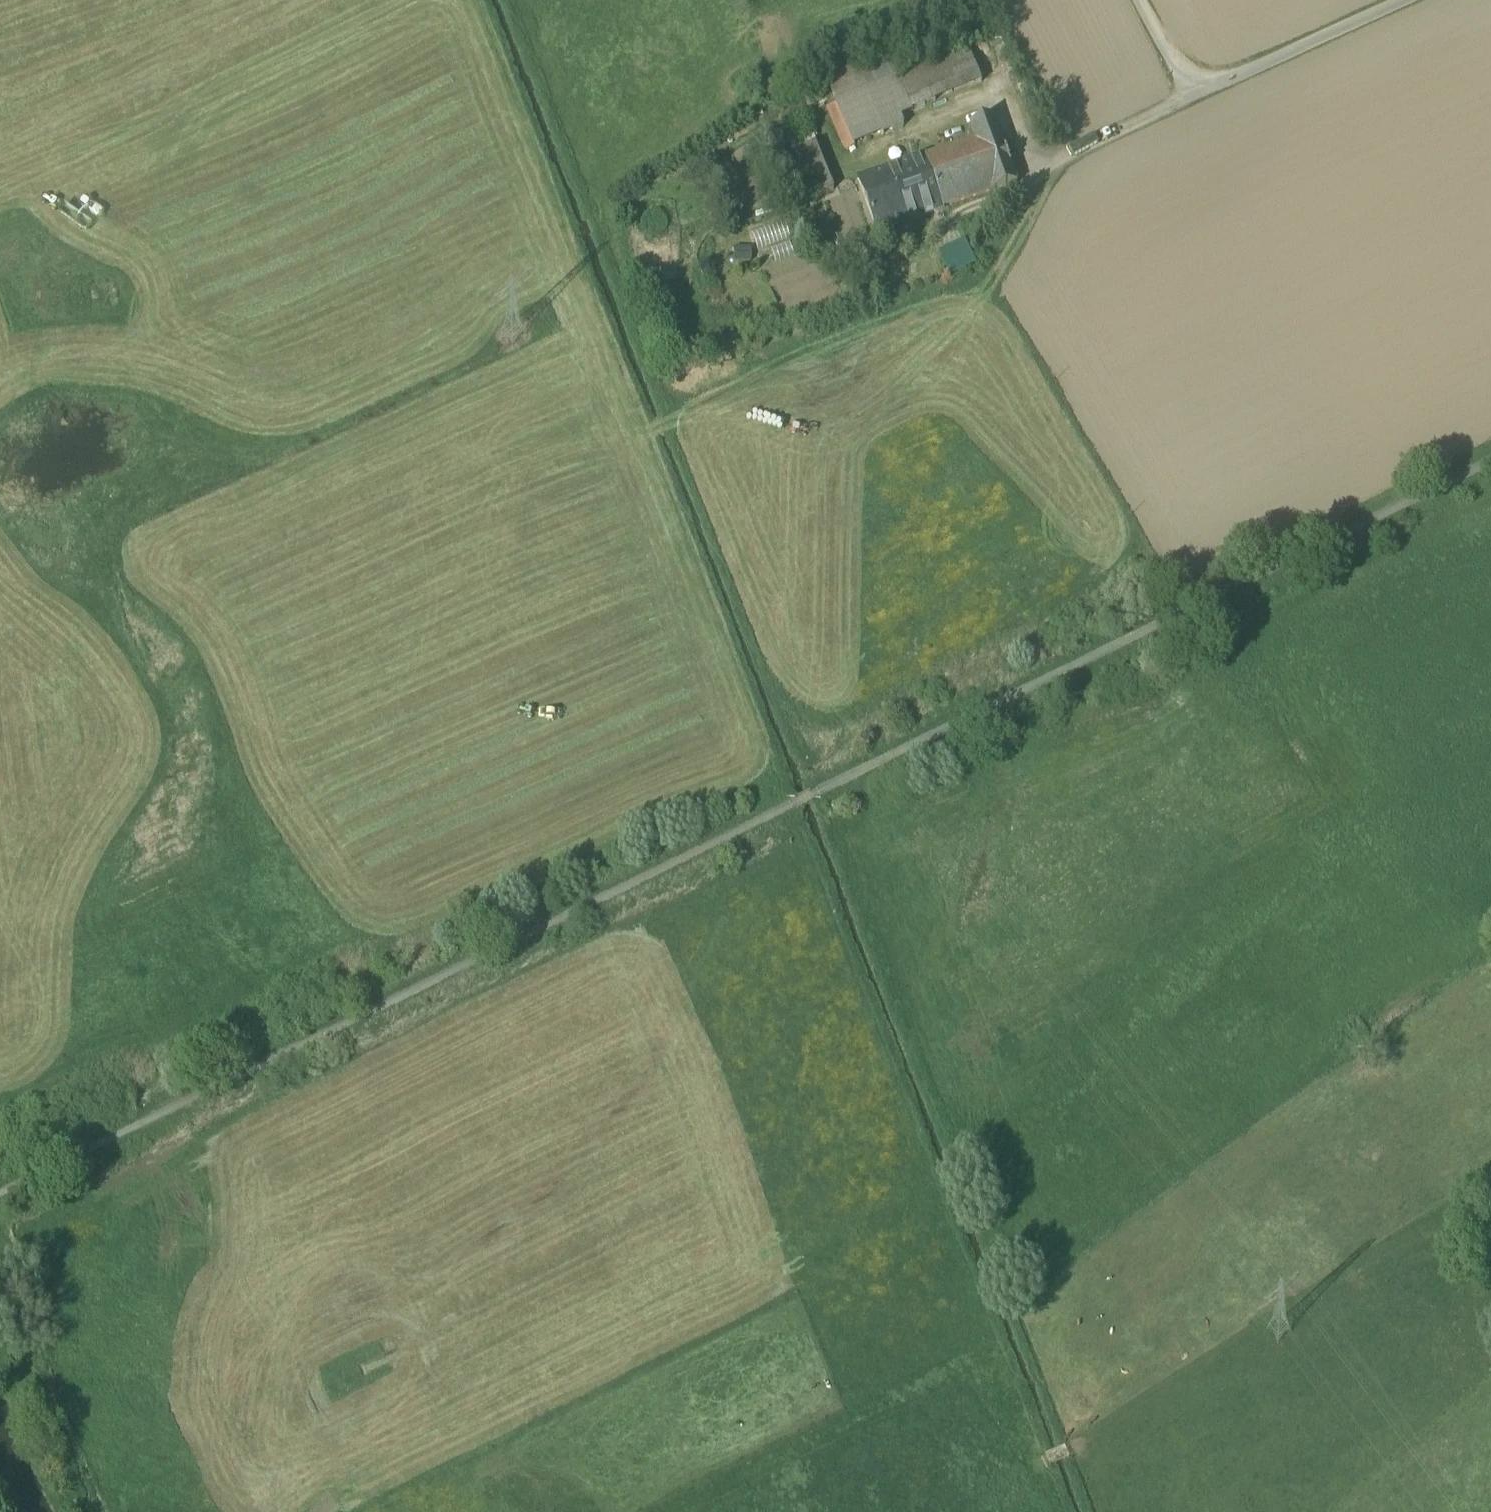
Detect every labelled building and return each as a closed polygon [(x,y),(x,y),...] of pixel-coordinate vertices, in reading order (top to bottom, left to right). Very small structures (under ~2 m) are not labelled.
[(836,106),(887,85),(903,78),(891,51),(826,77),(836,106)] [(968,51),(903,78),(887,85),(899,118),(981,85),(968,51)] [(887,85),(836,106),(854,149),(903,128),(899,118),(887,85)] [(975,142),(982,161),(1005,153),(993,119),(970,127),(970,129),(971,129),(975,142)] [(943,211),(993,194),(993,191),(987,173),(982,161),(975,142),(925,160),(943,211)] [(794,154),(812,200),(833,192),(815,147),(794,154)] [(982,161),(987,173),(1010,166),(1005,153),(982,161)] [(925,160),(885,174),(904,225),(943,211),(925,160)] [(1017,186),(1010,166),(987,173),(993,191),(993,194),(1017,186)] [(877,234),(904,225),(885,174),(859,183),(877,234)] [(941,258),(951,277),(977,265),(969,252),(965,246),(941,258)]
